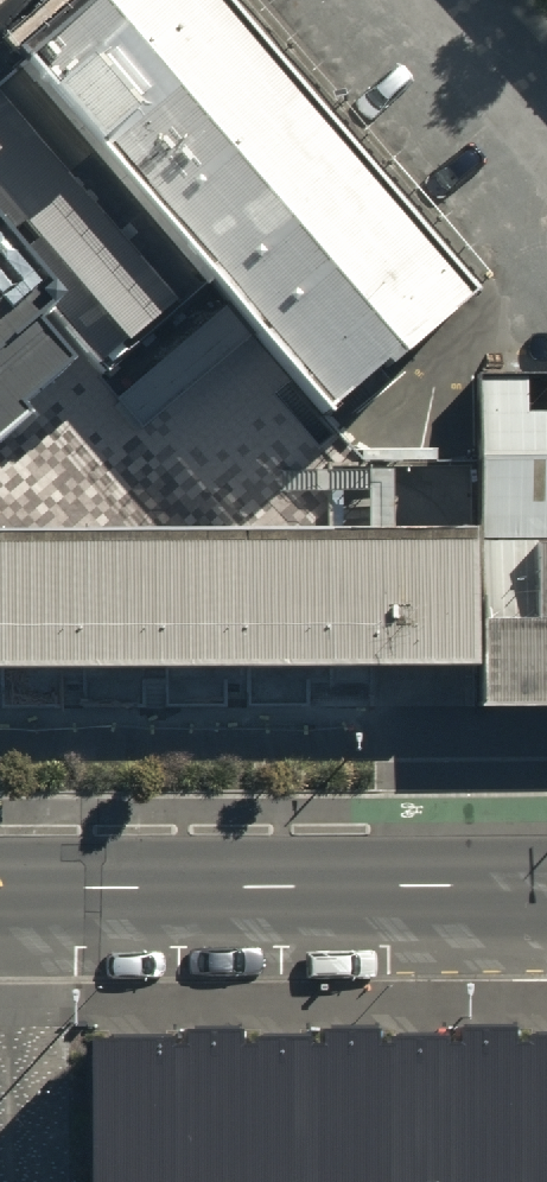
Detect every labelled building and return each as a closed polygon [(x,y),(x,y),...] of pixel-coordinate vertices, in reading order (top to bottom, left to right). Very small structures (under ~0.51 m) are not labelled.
[(30,70),(330,417),(472,295),(216,0),(111,0),(30,70)] [(105,369),(202,283),(18,74),(0,90),(0,258),(105,369)] [(12,433),(3,422),(54,378),(18,336),(44,313),(0,263),(0,444),(12,433)] [(480,378),(482,712),(546,711),(546,377),(480,378)] [(0,529),(0,669),(475,664),(474,525),(0,529)] [(74,1035),(75,1181),(546,1181),(546,1032),(74,1035)]
